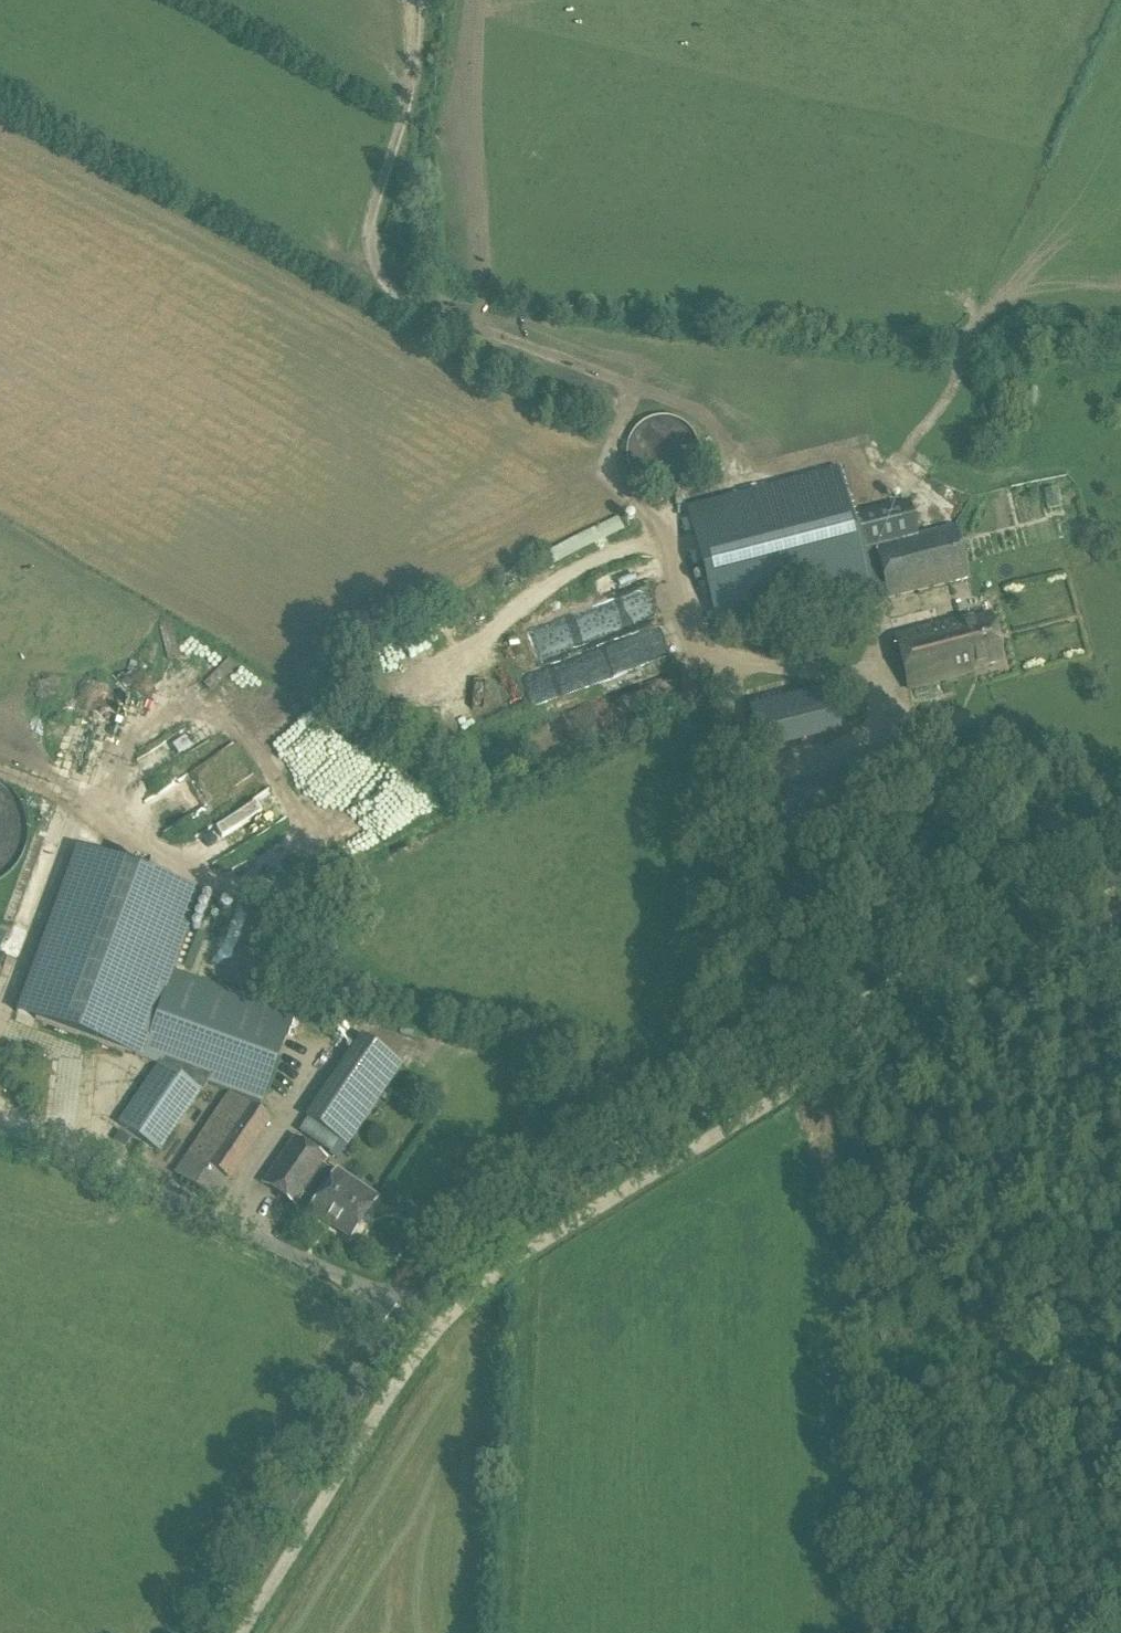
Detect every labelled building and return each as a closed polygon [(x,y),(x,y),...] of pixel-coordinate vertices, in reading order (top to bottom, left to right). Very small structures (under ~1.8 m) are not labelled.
[(642,412),(626,457),(676,475),(690,437),(663,427),(665,421),(642,412)] [(875,596),(873,589),(864,550),(855,515),(843,467),(684,508),(717,638),(875,596)] [(913,500),(855,515),(864,550),(874,548),(873,547),(921,534),(913,500)] [(614,512),(537,550),(544,564),(621,525),(614,512)] [(873,547),(874,548),(883,586),(887,601),(968,581),(955,526),(921,534),(873,547)] [(873,589),(883,586),(874,548),(864,550),(873,589)] [(587,602),(528,627),(534,642),(594,617),(587,602)] [(658,614),(538,662),(547,684),(667,636),(658,614)] [(1003,662),(991,617),(961,624),(959,621),(895,638),(908,690),(973,674),(972,670),(1003,662)] [(748,709),(760,755),(840,735),(829,689),(748,709)] [(447,722),(467,720),(464,701),(445,703),(447,722)] [(75,849),(15,1013),(139,1059),(162,996),(169,976),(171,977),(201,895),(75,849)] [(171,977),(169,976),(162,996),(139,1059),(139,1060),(157,1067),(117,1125),(160,1154),(207,1085),(262,1105),(293,1022),(171,977)] [(347,1148),(401,1066),(360,1037),(305,1119),(347,1148)] [(216,1203),(271,1122),(229,1094),(175,1175),(216,1203)] [(375,1202),(334,1174),(323,1166),(327,1162),(293,1139),(262,1184),(295,1208),(303,1195),(314,1202),(309,1210),(351,1238),(375,1202)]
